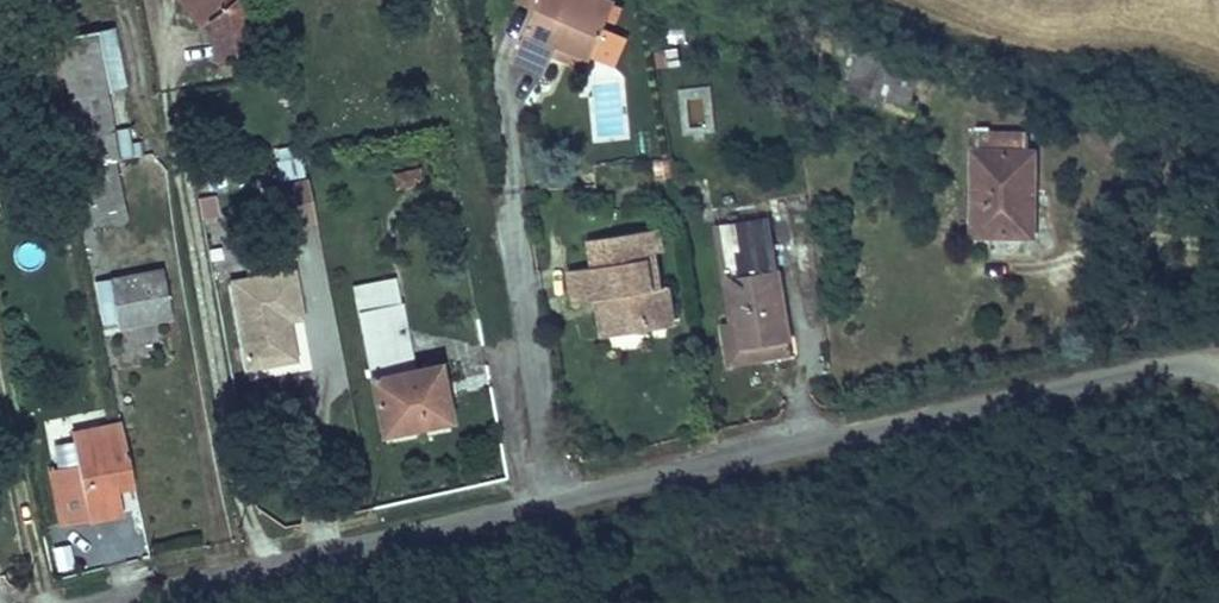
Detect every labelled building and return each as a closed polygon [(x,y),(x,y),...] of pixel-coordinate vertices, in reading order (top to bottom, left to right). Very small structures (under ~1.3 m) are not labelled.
[(186,0),(178,0),(187,11),(192,7),(186,0)] [(248,0),(186,0),(192,7),(187,11),(200,27),(209,20),(217,61),(258,52),(248,0)] [(616,3),(610,0),(541,0),(536,11),(514,60),(533,68),(545,74),(555,54),(560,43),(592,57),(616,3)] [(541,0),(519,0),(518,3),(536,11),(541,0)] [(127,85),(116,27),(98,30),(109,89),(127,85)] [(109,91),(97,30),(90,32),(59,38),(71,97),(85,167),(115,160),(116,160),(118,160),(105,92),(109,91)] [(592,57),(560,43),(555,54),(587,68),(592,57)] [(911,106),(920,70),(859,46),(848,91),(911,106)] [(680,65),(677,49),(655,53),(658,68),(680,65)] [(690,131),(715,130),(713,86),(688,87),(690,131)] [(134,155),(129,128),(115,131),(121,158),(134,155)] [(1034,236),(1034,152),(1029,152),(1029,134),(975,134),(975,227),(1003,228),(1003,235),(1034,236)] [(297,146),(275,148),(279,177),(301,175),(297,146)] [(127,219),(115,160),(85,167),(97,225),(127,219)] [(421,182),(419,168),(394,173),(397,187),(421,182)] [(316,220),(308,180),(270,187),(278,227),(316,220)] [(720,225),(770,217),(768,205),(718,214),(720,225)] [(791,342),(770,217),(720,225),(719,225),(736,323),(741,351),(791,342)] [(659,289),(653,253),(662,252),(659,229),(590,240),(595,267),(571,271),(576,303),(598,299),(607,298),(608,307),(600,309),(604,337),(648,330),(647,319),(673,315),(668,287),(659,289)] [(172,318),(163,269),(139,273),(149,322),(172,318)] [(303,317),(294,269),(232,281),(248,368),(296,359),(290,326),(284,327),(282,321),(289,320),(303,317)] [(149,322),(139,273),(109,279),(117,321),(118,328),(149,322)] [(415,369),(401,303),(400,303),(397,289),(395,278),(382,281),(384,291),(356,297),(383,433),(450,420),(439,365),(415,369)] [(117,321),(109,279),(96,281),(104,324),(117,321)] [(384,291),(382,281),(353,286),(356,297),(384,291)] [(608,307),(607,298),(598,299),(600,309),(608,307)] [(674,326),(673,315),(647,319),(648,330),(674,326)] [(793,356),(791,342),(741,351),(736,323),(722,326),(729,368),(793,356)] [(133,477),(122,424),(87,430),(89,440),(73,443),(77,465),(51,470),(62,525),(87,519),(122,513),(117,489),(116,480),(133,477)] [(89,440),(87,430),(71,433),(73,443),(89,440)] [(134,485),(133,477),(116,480),(117,489),(134,485)] [(52,547),(58,571),(76,567),(70,543),(52,547)]
